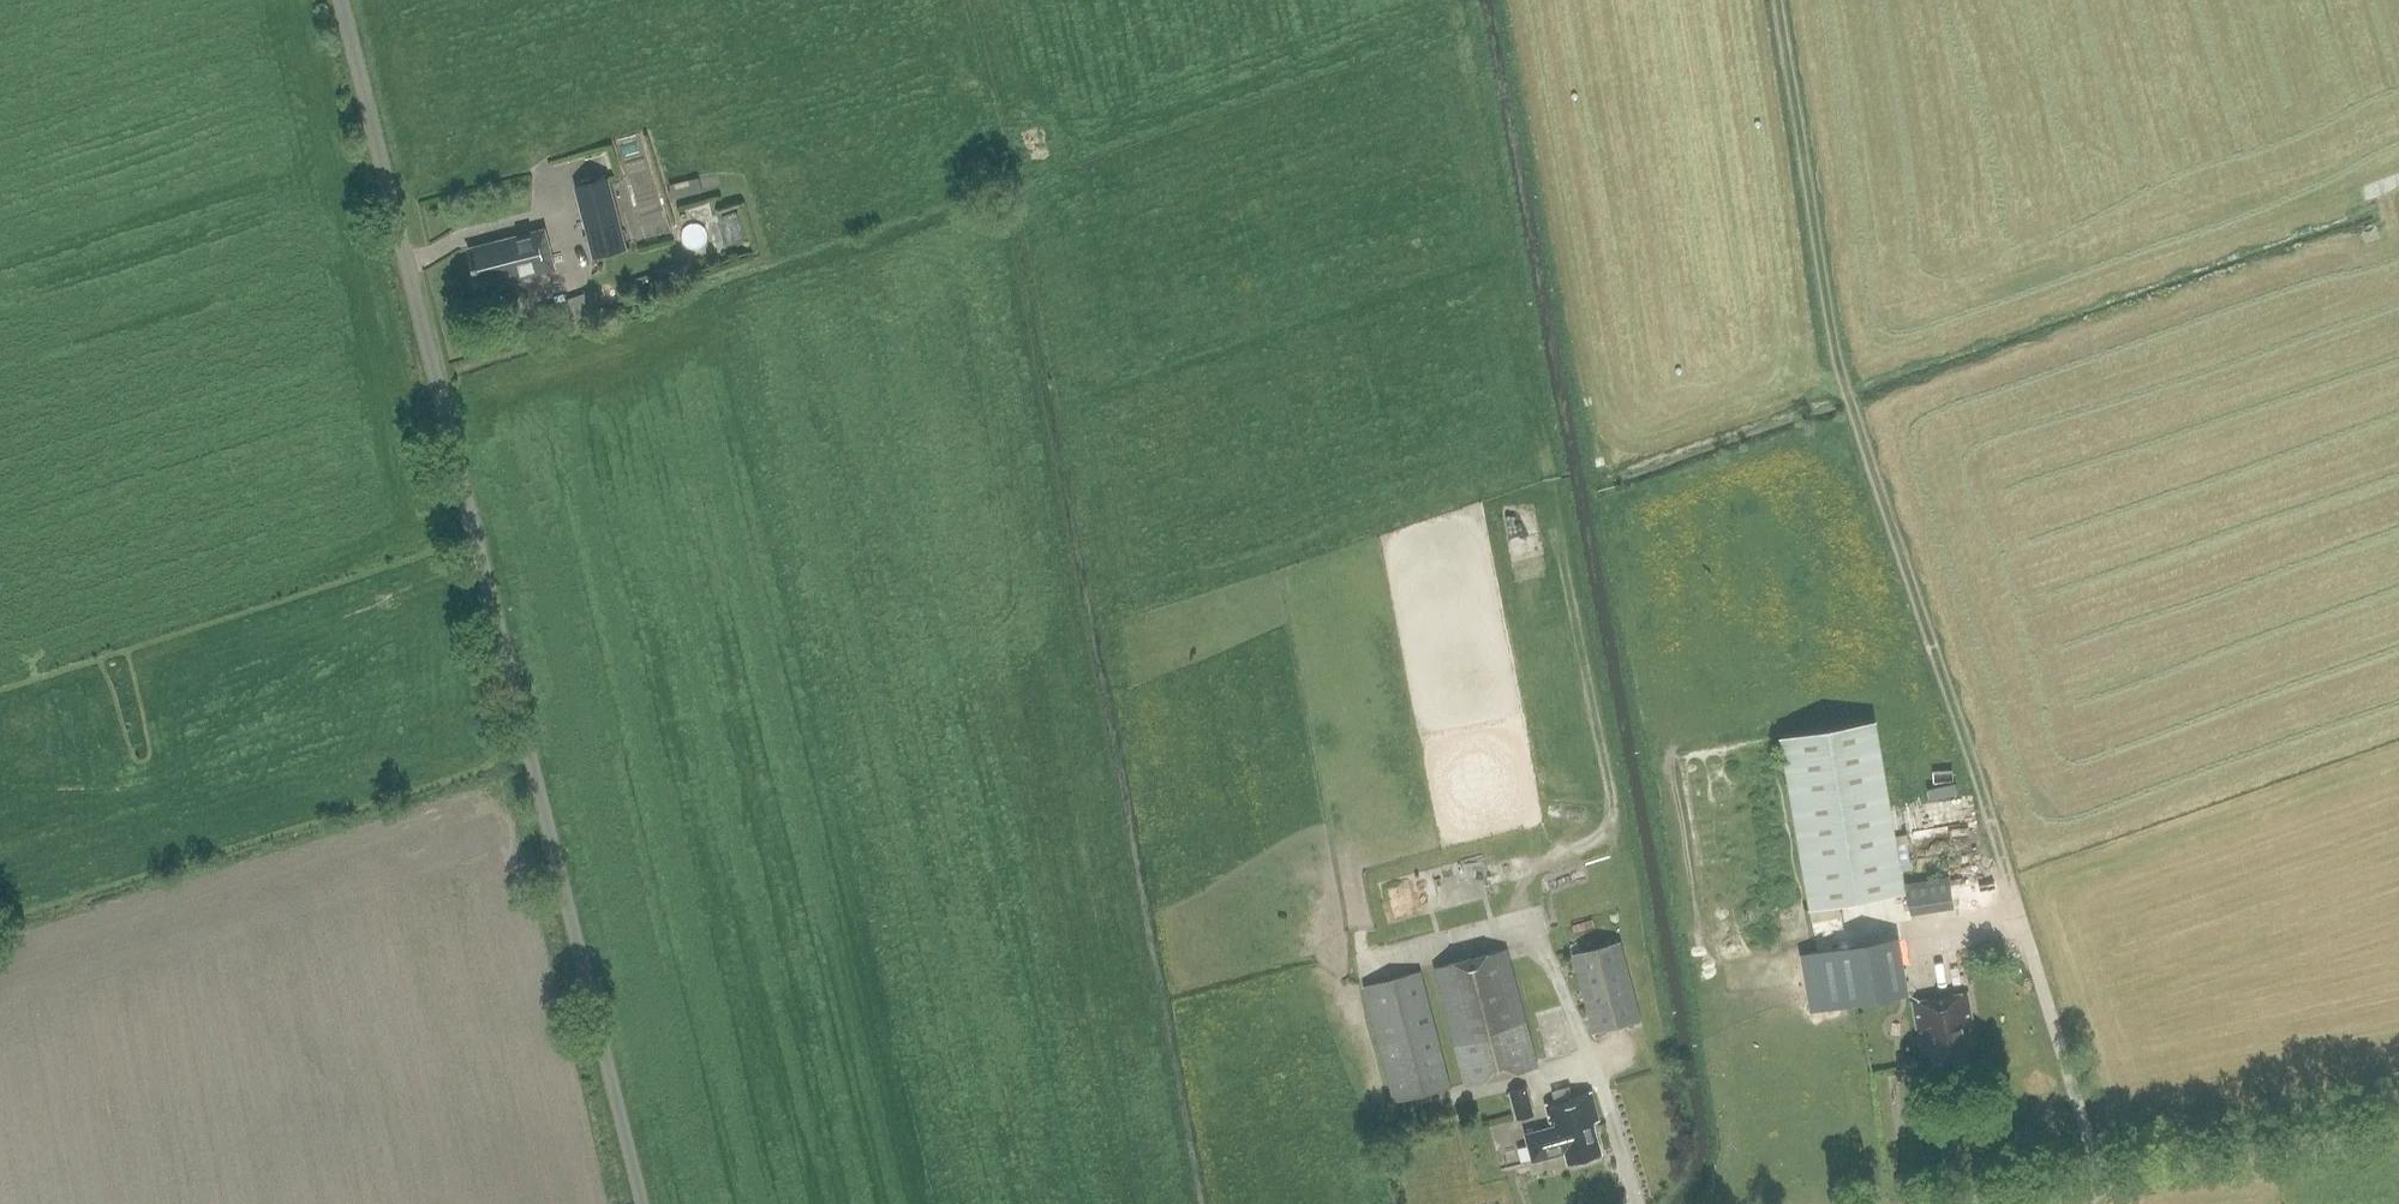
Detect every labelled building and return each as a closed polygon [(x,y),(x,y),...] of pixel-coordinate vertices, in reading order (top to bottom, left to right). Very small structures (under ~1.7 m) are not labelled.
[(593,258),(627,249),(609,178),(575,187),(593,258)] [(545,229),(468,248),(477,282),(500,276),(502,283),(556,269),(545,229)] [(584,323),(601,317),(592,291),(537,310),(544,329),(582,316),(584,323)] [(1808,909),(1904,892),(1875,721),(1779,738),(1808,909)] [(1911,916),(1954,908),(1948,875),(1905,883),(1911,916)] [(1417,879),(1386,883),(1390,907),(1421,902),(1417,879)] [(1594,1033),(1642,1021),(1621,942),(1624,941),(1622,935),(1605,940),(1607,946),(1573,954),(1594,1033)] [(1899,937),(1811,953),(1821,1010),(1909,995),(1899,937)] [(1464,1086),(1538,1067),(1508,950),(1433,969),(1464,1086)] [(1451,1088),(1422,972),(1364,987),(1393,1102),(1451,1088)] [(1936,1082),(1972,1075),(1967,1047),(1976,1045),(1967,993),(1913,1002),(1922,1054),(1931,1053),(1936,1082)] [(1517,1120),(1534,1115),(1527,1088),(1510,1092),(1517,1120)] [(1589,1093),(1543,1105),(1550,1128),(1523,1135),(1531,1162),(1563,1154),(1566,1164),(1600,1155),(1591,1124),(1597,1122),(1589,1093)]
